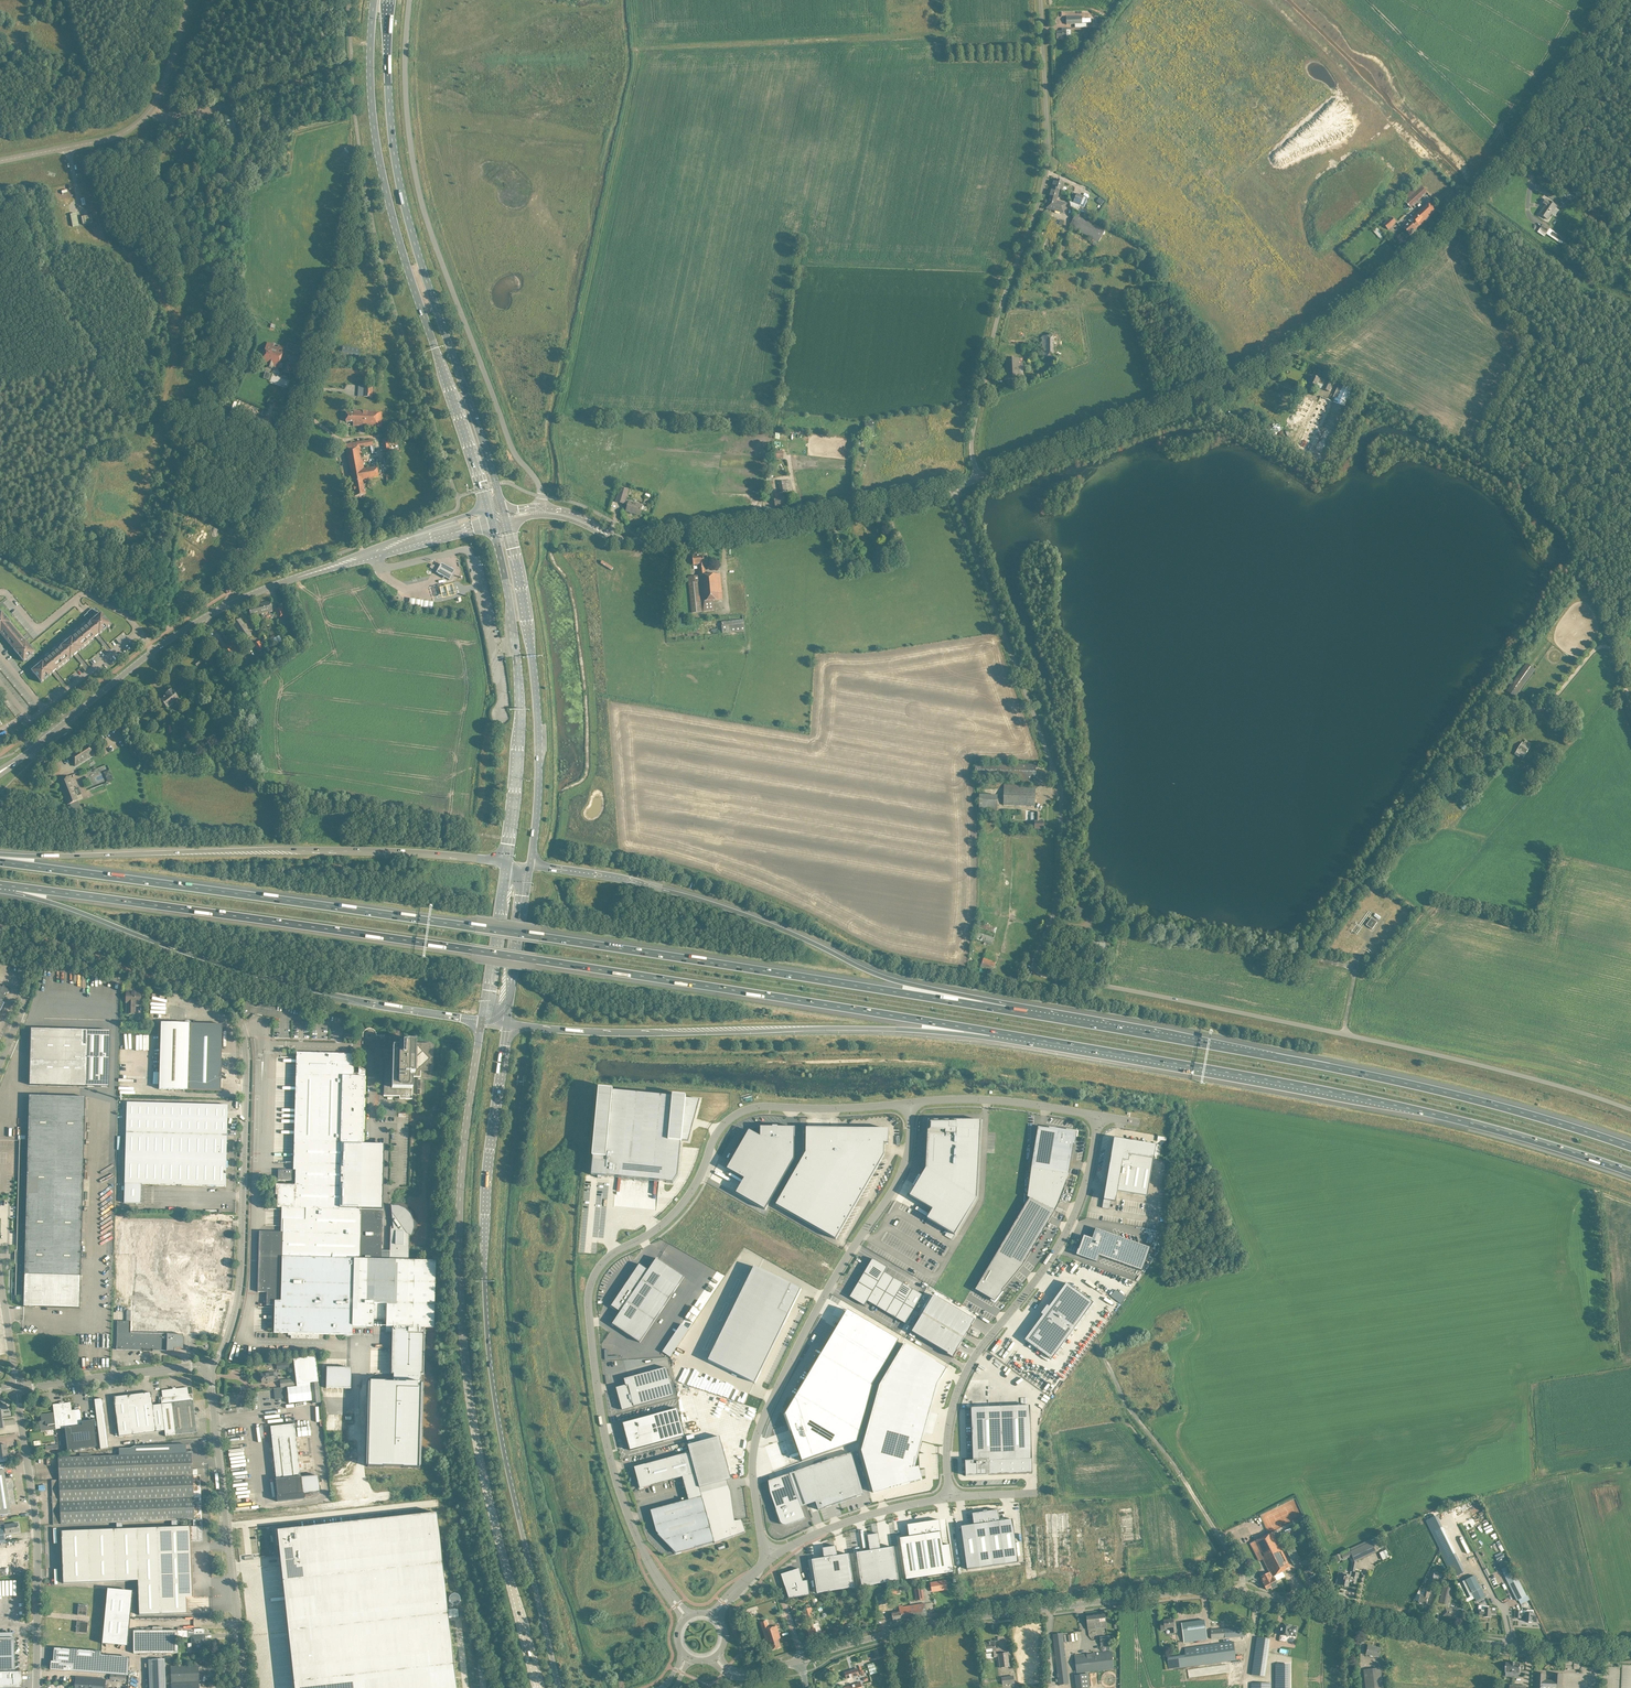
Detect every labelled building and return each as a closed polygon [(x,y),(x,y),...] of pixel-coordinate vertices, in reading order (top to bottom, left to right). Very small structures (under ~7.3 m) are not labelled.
[(1082,17),(1066,17),(1067,24),(1072,24),(1077,24),(1077,28),(1087,28),(1087,24),(1082,24),(1082,17)] [(1062,32),(1057,32),(1057,39),(1062,39),(1067,39),(1066,29),(1062,29),(1062,32)] [(1052,188),(1059,190),(1061,191),(1064,182),(1055,179),(1052,188)] [(1410,208),(1427,193),(1419,184),(1402,200),(1410,208)] [(1052,188),(1046,208),(1063,213),(1066,204),(1056,201),(1059,190),(1052,188)] [(1566,193),(1564,196),(1571,201),(1574,198),(1566,193)] [(1073,203),(1070,202),(1071,207),(1078,210),(1080,206),(1084,208),(1088,199),(1084,197),(1077,194),(1073,203)] [(1546,206),(1540,215),(1548,220),(1556,206),(1549,201),(1546,200),(1543,204),(1545,205),(1545,206),(1546,206)] [(1409,221),(1411,223),(1404,229),(1410,235),(1417,229),(1416,228),(1419,226),(1420,226),(1437,211),(1429,202),(1411,219),(1409,221)] [(1070,226),(1099,242),(1105,231),(1077,215),(1070,226)] [(81,218),(83,225),(93,223),(91,216),(81,218)] [(1388,230),(1397,222),(1392,217),(1384,225),(1388,230)] [(1549,229),(1543,225),(1541,228),(1538,232),(1545,236),(1547,233),(1549,229)] [(1381,239),(1385,235),(1378,227),(1374,231),(1381,239)] [(1549,229),(1547,233),(1558,241),(1562,236),(1550,228),(1549,229)] [(1042,336),(1043,357),(1054,357),(1053,336),(1042,336)] [(279,368),(283,369),(282,372),(290,374),(292,366),(284,364),(280,363),(281,359),(281,360),(280,359),(281,356),(282,356),(284,348),(278,346),(278,348),(272,347),(273,345),(273,344),(267,343),(264,352),(264,351),(263,353),(262,356),(262,358),(263,358),(261,364),(267,365),(267,367),(272,369),(272,367),(279,369),(279,368)] [(288,344),(286,350),(293,352),(294,345),(288,344)] [(342,347),(341,356),(359,359),(360,350),(342,347)] [(1004,370),(1005,380),(1007,380),(1007,384),(1020,384),(1020,365),(1023,365),(1023,358),(1006,358),(1006,370),(1004,370)] [(264,380),(269,382),(274,383),(276,378),(265,375),(264,380)] [(1313,385),(1314,386),(1322,389),(1329,392),(1333,384),(1326,381),(1317,377),(1316,377),(1316,378),(1312,376),(1311,379),(1309,378),(1307,383),(1307,385),(1310,386),(1312,387),(1313,385)] [(364,397),(372,398),(372,386),(364,386),(364,397)] [(1314,447),(1331,402),(1341,406),(1346,392),(1336,388),(1331,401),(1319,397),(1302,443),(1314,447)] [(1307,418),(1314,400),(1302,395),(1290,425),(1297,427),(1295,430),(1298,431),(1304,416),(1307,418)] [(346,422),(353,422),(353,426),(382,427),(382,413),(354,411),(354,413),(346,413),(346,422)] [(867,436),(875,434),(872,420),(864,421),(865,422),(865,426),(867,436)] [(348,459),(353,488),(364,486),(363,481),(379,478),(378,472),(377,467),(364,469),(363,460),(361,461),(360,456),(362,456),(361,448),(374,446),(373,439),(345,444),(347,459),(348,459)] [(789,491),(792,491),(790,480),(778,482),(781,498),(774,499),(776,507),(786,505),(783,492),(786,491),(786,492),(787,492),(787,491),(788,492),(789,492),(789,491)] [(364,486),(353,488),(355,496),(365,495),(364,486)] [(625,505),(629,490),(619,487),(615,502),(625,505)] [(630,501),(628,512),(640,515),(643,504),(630,501)] [(692,613),(707,612),(715,611),(714,601),(723,600),(720,574),(705,575),(704,564),(705,564),(704,555),(697,556),(697,554),(693,555),(694,565),(698,565),(699,576),(688,577),(692,613)] [(444,566),(441,564),(436,574),(439,576),(445,579),(449,582),(455,572),(450,570),(444,566)] [(455,586),(442,589),(442,591),(444,597),(444,600),(457,597),(457,594),(455,588),(455,586)] [(419,607),(420,600),(411,599),(410,606),(419,607)] [(258,604),(258,605),(248,608),(251,616),(256,614),(256,615),(273,611),(270,601),(258,604)] [(435,603),(423,601),(422,608),(434,610),(435,603)] [(276,609),(278,618),(285,616),(282,607),(276,609)] [(90,623),(79,632),(89,643),(88,641),(94,636),(95,637),(99,634),(103,631),(102,629),(105,626),(107,628),(111,625),(108,620),(106,622),(103,619),(105,617),(101,613),(93,620),(90,616),(95,613),(95,612),(92,609),(87,613),(84,616),(90,623)] [(1,631),(16,648),(14,650),(17,654),(19,653),(22,656),(20,658),(24,662),(28,658),(26,656),(30,654),(31,656),(35,652),(26,640),(25,641),(24,639),(11,623),(8,619),(6,620),(3,617),(5,615),(1,611),(0,612),(0,632),(1,631)] [(252,636),(240,618),(233,624),(244,641),(252,636)] [(730,621),(722,622),(723,633),(732,632),(730,621)] [(61,647),(54,653),(63,664),(62,662),(69,657),(70,659),(82,649),(80,647),(87,641),(88,643),(89,643),(79,632),(73,637),(72,637),(60,647),(61,647)] [(254,645),(259,652),(264,649),(259,641),(254,645)] [(225,652),(230,660),(235,656),(230,648),(225,652)] [(63,664),(54,653),(43,662),(43,661),(31,671),(35,675),(37,674),(39,677),(38,679),(41,683),(45,679),(44,678),(47,675),(49,677),(53,673),(56,670),(55,668),(61,663),(63,664)] [(200,657),(193,663),(196,667),(203,661),(200,657)] [(169,690),(167,692),(167,693),(166,694),(166,695),(160,700),(167,709),(179,700),(191,690),(184,681),(171,690),(170,690),(169,690)] [(68,755),(68,756),(73,763),(77,761),(79,764),(97,752),(90,741),(68,755)] [(1522,744),(1519,749),(1517,752),(1524,757),(1529,749),(1522,744)] [(1542,761),(1536,756),(1532,761),(1536,764),(1538,766),(1542,761)] [(975,763),(975,778),(1004,778),(1021,779),(1021,785),(1004,785),(1004,805),(1035,806),(1036,786),(1032,786),(1032,779),(1036,779),(1036,778),(1036,774),(1036,768),(1038,768),(1038,765),(1036,765),(975,763)] [(69,776),(59,781),(68,805),(70,804),(73,811),(81,808),(78,801),(73,789),(74,789),(69,776)] [(997,812),(997,797),(980,796),(979,811),(997,812)] [(1035,829),(1043,829),(1043,822),(1040,821),(1040,813),(1031,812),(1031,821),(1035,821),(1035,829)] [(1078,907),(1075,915),(1082,917),(1085,909),(1078,907)] [(1373,929),(1378,922),(1372,918),(1367,925),(1373,929)] [(984,929),(996,932),(997,927),(986,924),(984,929)] [(973,938),(992,944),(994,938),(975,932),(973,938)] [(1107,941),(1104,940),(1103,942),(1094,939),(1093,943),(1097,944),(1096,948),(1100,950),(1102,946),(1104,947),(1107,941)] [(984,958),(981,966),(993,970),(996,962),(984,958)] [(4,1003),(0,1001),(1,1000),(2,1000),(3,1000),(5,996),(5,995),(4,995),(6,992),(7,993),(8,993),(10,989),(10,988),(4,985),(3,985),(2,987),(0,986),(0,985),(0,1011),(4,1003)] [(126,991),(126,1003),(127,1003),(126,1014),(135,1014),(135,1003),(140,1003),(140,993),(132,992),(132,991),(126,991)] [(162,1023),(160,1072),(159,1089),(187,1090),(221,1091),(222,1025),(162,1023)] [(31,1029),(30,1085),(109,1087),(111,1031),(31,1029)] [(10,1058),(18,1061),(23,1047),(20,1046),(24,1034),(20,1033),(10,1058)] [(383,1087),(383,1096),(399,1096),(399,1099),(413,1099),(413,1077),(421,1077),(421,1071),(432,1070),(432,1043),(420,1043),(420,1044),(416,1044),(416,1039),(396,1039),(396,1037),(393,1037),(393,1039),(387,1040),(387,1047),(381,1047),(382,1087),(383,1087)] [(147,1053),(148,1041),(145,1041),(144,1048),(137,1048),(137,1049),(145,1050),(145,1053),(147,1053)] [(593,1157),(592,1175),(608,1177),(666,1182),(673,1183),(678,1176),(681,1141),(689,1141),(700,1100),(700,1099),(686,1098),(686,1096),(673,1095),(673,1097),(613,1091),(613,1089),(599,1088),(593,1157)] [(30,1096),(29,1127),(28,1141),(20,1140),(16,1295),(24,1295),(24,1306),(41,1307),(80,1308),(80,1302),(85,1097),(30,1096)] [(228,1105),(222,1105),(127,1103),(124,1203),(141,1203),(142,1184),(226,1186),(226,1174),(226,1172),(225,1172),(225,1168),(227,1168),(227,1161),(226,1161),(228,1105)] [(383,1116),(397,1116),(397,1108),(383,1107),(383,1116)] [(926,1168),(910,1196),(933,1209),(927,1219),(955,1235),(977,1198),(981,1121),(973,1121),(973,1120),(939,1120),(939,1121),(931,1121),(931,1120),(928,1120),(928,1123),(929,1123),(928,1127),(926,1168)] [(701,1214),(684,1245),(725,1269),(743,1237),(748,1240),(765,1210),(795,1159),(795,1128),(763,1127),(761,1127),(761,1137),(749,1130),(727,1169),(744,1179),(736,1193),(728,1207),(711,1197),(701,1214)] [(1026,1203),(975,1290),(994,1302),(1002,1293),(1020,1270),(1055,1211),(1058,1205),(1069,1174),(1074,1144),(1075,1145),(1077,1132),(1049,1128),(1049,1129),(1038,1127),(1035,1147),(1031,1168),(1029,1183),(1027,1197),(1026,1203)] [(776,1205),(836,1239),(884,1155),(885,1143),(889,1143),(889,1129),(879,1129),(855,1129),(806,1128),(806,1140),(806,1152),(776,1205)] [(1114,1138),(1107,1182),(1104,1200),(1116,1202),(1118,1191),(1147,1196),(1156,1146),(1114,1138)] [(1092,1239),(1085,1236),(1080,1250),(1079,1250),(1077,1255),(1097,1262),(1100,1256),(1142,1271),(1150,1248),(1096,1228),(1092,1239)] [(133,1254),(131,1321),(131,1333),(183,1334),(196,1335),(197,1301),(193,1300),(195,1255),(133,1254)] [(640,1264),(611,1306),(621,1312),(613,1324),(640,1343),(655,1321),(684,1277),(657,1258),(649,1270),(640,1264)] [(873,1259),(864,1273),(879,1282),(884,1272),(884,1273),(884,1272),(887,1268),(873,1259)] [(846,1288),(850,1291),(866,1265),(862,1262),(846,1288)] [(755,1266),(709,1360),(755,1383),(802,1289),(755,1266)] [(876,1287),(885,1292),(894,1278),(884,1272),(884,1273),(884,1272),(879,1282),(876,1287)] [(864,1273),(858,1283),(873,1291),(876,1287),(879,1282),(864,1273)] [(885,1292),(895,1298),(903,1284),(894,1278),(885,1292)] [(864,1306),(867,1301),(873,1291),(858,1283),(850,1297),(864,1306)] [(1043,1315),(1025,1340),(1052,1360),(1094,1303),(1067,1283),(1049,1307),(1047,1306),(1041,1314),(1043,1315)] [(895,1298),(904,1304),(913,1289),(903,1284),(895,1298)] [(867,1301),(877,1307),(885,1292),(876,1287),(873,1291),(867,1301)] [(913,1289),(904,1304),(914,1309),(922,1295),(913,1289)] [(877,1307),(886,1312),(895,1298),(885,1292),(877,1307)] [(934,1295),(923,1314),(964,1338),(967,1332),(968,1333),(972,1326),(971,1326),(975,1320),(934,1295)] [(886,1312),(896,1318),(904,1304),(895,1298),(886,1312)] [(904,1304),(896,1318),(905,1324),(914,1309),(904,1304)] [(819,1357),(784,1415),(789,1430),(791,1429),(802,1461),(857,1442),(873,1383),(899,1340),(848,1310),(820,1357),(819,1357)] [(923,1314),(912,1332),(948,1353),(948,1354),(953,1358),(957,1351),(957,1350),(964,1338),(923,1314)] [(131,1333),(131,1321),(117,1321),(117,1345),(116,1345),(116,1350),(144,1350),(143,1351),(144,1351),(144,1349),(153,1349),(153,1351),(153,1350),(166,1351),(174,1351),(174,1350),(174,1348),(183,1348),(184,1337),(183,1336),(183,1334),(131,1333)] [(880,1386),(861,1451),(873,1492),(889,1488),(889,1489),(910,1483),(922,1479),(919,1467),(917,1467),(916,1463),(924,1433),(930,1413),(937,1385),(947,1369),(905,1344),(880,1386)] [(296,1386),(287,1387),(289,1403),(299,1402),(312,1401),(312,1404),(320,1403),(318,1383),(310,1384),(310,1383),(318,1382),(315,1356),(293,1359),(296,1378),(295,1378),(296,1386)] [(289,1362),(279,1363),(280,1370),(290,1369),(289,1362)] [(352,1381),(355,1381),(355,1366),(351,1366),(351,1367),(322,1367),(322,1388),(352,1388),(352,1381)] [(626,1385),(616,1388),(622,1410),(635,1407),(674,1396),(666,1367),(624,1379),(626,1385)] [(261,1373),(262,1381),(266,1381),(266,1382),(274,1381),(278,1380),(278,1376),(273,1377),(273,1372),(261,1373)] [(281,1388),(287,1387),(296,1386),(295,1378),(280,1380),(281,1388)] [(368,1383),(366,1465),(367,1465),(367,1467),(383,1467),(403,1467),(402,1468),(418,1468),(418,1466),(420,1466),(422,1384),(420,1384),(421,1382),(393,1382),(370,1381),(370,1383),(368,1383)] [(188,1387),(164,1390),(162,1390),(163,1397),(161,1397),(165,1436),(166,1436),(197,1432),(192,1394),(188,1394),(188,1387)] [(151,1392),(127,1395),(132,1435),(156,1432),(165,1431),(161,1404),(153,1405),(151,1392)] [(119,1436),(132,1435),(127,1395),(114,1397),(119,1436)] [(738,1397),(737,1400),(752,1405),(753,1402),(738,1397)] [(65,1428),(67,1450),(97,1446),(94,1420),(82,1422),(81,1409),(72,1410),(71,1402),(62,1403),(65,1428)] [(65,1428),(62,1403),(53,1404),(54,1413),(55,1424),(56,1429),(65,1428)] [(973,1461),(965,1461),(966,1476),(1032,1474),(1030,1406),(971,1408),(973,1461)] [(633,1428),(625,1430),(631,1450),(685,1436),(677,1409),(631,1421),(633,1428)] [(55,1424),(54,1413),(41,1414),(41,1419),(43,1418),(43,1420),(39,1421),(40,1431),(49,1430),(49,1425),(55,1424)] [(326,1430),(334,1429),(334,1416),(326,1416),(326,1430)] [(270,1427),(276,1479),(300,1477),(300,1470),(307,1470),(306,1461),(299,1462),(296,1436),(298,1436),(298,1437),(311,1436),(310,1426),(297,1428),(297,1431),(295,1431),(295,1427),(297,1426),(297,1424),(270,1427)] [(106,1428),(98,1429),(101,1449),(109,1448),(106,1428)] [(720,1436),(688,1445),(690,1452),(699,1488),(701,1493),(702,1496),(714,1542),(715,1543),(720,1541),(733,1536),(737,1535),(737,1534),(743,1531),(742,1526),(744,1526),(743,1524),(742,1524),(742,1523),(743,1523),(741,1520),(735,1521),(731,1492),(729,1485),(727,1481),(731,1479),(720,1436)] [(8,1457),(6,1444),(0,1445),(0,1458),(8,1457)] [(192,1470),(191,1453),(186,1453),(186,1444),(180,1444),(136,1446),(130,1448),(119,1449),(119,1456),(114,1456),(116,1523),(122,1522),(172,1521),(178,1520),(194,1520),(196,1520),(201,1519),(200,1475),(197,1475),(197,1469),(192,1470)] [(683,1477),(689,1500),(702,1496),(701,1493),(699,1488),(690,1452),(645,1464),(651,1486),(683,1477)] [(836,1457),(790,1474),(794,1487),(808,1482),(815,1502),(818,1510),(825,1508),(857,1497),(857,1496),(864,1494),(852,1453),(836,1457)] [(116,1523),(114,1456),(59,1458),(60,1480),(52,1480),(54,1525),(116,1523)] [(645,1464),(635,1467),(640,1489),(651,1486),(645,1464)] [(11,1514),(10,1505),(16,1504),(16,1500),(15,1500),(15,1497),(15,1495),(14,1495),(14,1490),(14,1489),(14,1487),(12,1488),(12,1485),(14,1484),(13,1484),(13,1482),(12,1482),(12,1480),(13,1480),(12,1478),(6,1479),(4,1470),(0,1471),(0,1515),(11,1514)] [(790,1474),(768,1481),(770,1493),(776,1510),(780,1521),(781,1522),(781,1523),(782,1524),(783,1525),(784,1525),(785,1525),(786,1525),(787,1525),(805,1518),(794,1487),(790,1474)] [(276,1479),(277,1496),(304,1493),(304,1494),(320,1492),(318,1475),(317,1475),(318,1475),(301,1477),(300,1477),(276,1479)] [(304,1493),(277,1496),(277,1502),(304,1499),(304,1494),(304,1493)] [(689,1500),(651,1510),(657,1532),(659,1534),(658,1534),(673,1550),(677,1554),(680,1553),(696,1548),(695,1547),(714,1542),(702,1496),(689,1500)] [(1133,1507),(1118,1508),(1122,1542),(1136,1541),(1133,1507)] [(974,1524),(961,1526),(967,1570),(1018,1562),(1012,1519),(999,1521),(998,1510),(987,1512),(983,1512),(972,1514),(974,1524)] [(1072,1567),(1070,1512),(1045,1513),(1047,1568),(1072,1567)] [(285,1529),(275,1530),(275,1531),(276,1531),(278,1544),(277,1544),(277,1546),(280,1545),(290,1631),(448,1614),(447,1609),(437,1513),(305,1527),(299,1528),(298,1528),(299,1530),(285,1531),(285,1529)] [(1426,1521),(1432,1533),(1441,1528),(1435,1516),(1426,1521)] [(196,1526),(196,1520),(194,1520),(194,1526),(178,1527),(178,1520),(172,1521),(172,1527),(123,1529),(122,1522),(116,1523),(117,1529),(61,1531),(63,1583),(138,1581),(139,1615),(187,1613),(186,1598),(193,1598),(191,1540),(194,1540),(194,1539),(196,1538),(196,1541),(202,1541),(202,1526),(196,1526)] [(909,1537),(900,1538),(906,1580),(955,1572),(950,1544),(943,1545),(939,1520),(907,1525),(909,1537)] [(18,1523),(12,1524),(5,1525),(6,1533),(19,1531),(18,1523)] [(1435,1531),(1432,1533),(1441,1550),(1454,1577),(1463,1572),(1450,1546),(1444,1549),(1435,1531)] [(1254,1541),(1263,1560),(1282,1551),(1273,1532),(1254,1541)] [(859,1553),(857,1553),(862,1586),(881,1584),(873,1534),(867,1535),(870,1551),(859,1553)] [(879,1534),(873,1534),(881,1584),(899,1581),(894,1547),(892,1547),(892,1548),(881,1550),(879,1534)] [(1376,1552),(1372,1542),(1370,1540),(1351,1549),(1352,1551),(1350,1552),(1352,1557),(1355,1562),(1357,1561),(1376,1552)] [(836,1546),(829,1547),(836,1591),(854,1588),(849,1554),(847,1554),(847,1555),(838,1556),(836,1546)] [(1286,1549),(1288,1554),(1295,1551),(1292,1546),(1286,1549)] [(814,1560),(812,1560),(817,1593),(836,1591),(829,1547),(822,1548),(824,1558),(814,1560)] [(1379,1553),(1382,1560),(1389,1557),(1386,1550),(1379,1553)] [(1263,1560),(1269,1573),(1270,1573),(1272,1577),(1275,1576),(1291,1568),(1282,1551),(1263,1560)] [(1291,1560),(1294,1565),(1300,1562),(1298,1557),(1291,1560)] [(1499,1564),(1505,1575),(1514,1571),(1508,1559),(1499,1564)] [(781,1574),(789,1598),(810,1595),(808,1580),(803,1581),(799,1568),(781,1574)] [(1428,1582),(1437,1584),(1439,1573),(1431,1571),(1428,1582)] [(1350,1575),(1342,1573),(1340,1573),(1339,1573),(1338,1574),(1338,1575),(1337,1579),(1336,1584),(1340,1585),(1348,1587),(1349,1583),(1356,1584),(1357,1578),(1358,1578),(1359,1573),(1354,1572),(1353,1572),(1352,1576),(1353,1577),(1352,1578),(1350,1578),(1350,1575)] [(1267,1589),(1271,1587),(1267,1579),(1272,1577),(1270,1573),(1269,1573),(1260,1577),(1263,1583),(1263,1585),(1264,1587),(1265,1587),(1267,1589)] [(1267,1579),(1271,1587),(1272,1590),(1277,1587),(1275,1582),(1277,1581),(1275,1576),(1272,1577),(1267,1579)] [(1481,1588),(1475,1576),(1466,1580),(1467,1581),(1467,1582),(1477,1601),(1486,1597),(1482,1588),(1481,1588)] [(1517,1577),(1508,1582),(1517,1601),(1519,1600),(1521,1604),(1530,1600),(1527,1595),(1526,1595),(1517,1577)] [(19,1596),(19,1581),(1,1580),(1,1596),(19,1596)] [(1461,1584),(1468,1598),(1474,1595),(1467,1582),(1466,1583),(1465,1581),(1461,1584)] [(935,1583),(936,1590),(946,1588),(945,1582),(935,1583)] [(1444,1585),(1434,1605),(1439,1606),(1440,1605),(1446,1606),(1446,1605),(1449,1605),(1450,1605),(1454,1587),(1444,1585)] [(106,1589),(102,1644),(126,1646),(130,1590),(106,1589)] [(1419,1591),(1414,1600),(1419,1601),(1419,1602),(1420,1603),(1420,1604),(1423,1604),(1423,1603),(1427,1604),(1428,1599),(1429,1593),(1426,1592),(1419,1591)] [(877,1595),(879,1607),(880,1613),(887,1612),(885,1604),(886,1604),(884,1594),(877,1595)] [(925,1603),(910,1606),(912,1618),(913,1618),(912,1616),(916,1615),(916,1617),(927,1615),(925,1603)] [(78,1615),(86,1616),(87,1605),(79,1604),(78,1615)] [(1479,1615),(1481,1615),(1485,1616),(1485,1617),(1491,1617),(1492,1614),(1496,1614),(1497,1609),(1486,1608),(1486,1606),(1485,1605),(1480,1604),(1479,1605),(1478,1610),(1480,1610),(1479,1615)] [(1449,1608),(1449,1605),(1446,1605),(1446,1606),(1444,1616),(1466,1621),(1467,1615),(1468,1612),(1449,1608)] [(912,1618),(910,1606),(903,1607),(903,1606),(899,1606),(899,1611),(891,1612),(892,1615),(889,1616),(889,1619),(892,1619),(893,1621),(902,1620),(912,1618)] [(809,1608),(805,1609),(809,1620),(813,1619),(811,1612),(813,1612),(812,1607),(809,1608)] [(290,1631),(296,1687),(456,1687),(448,1618),(459,1617),(458,1608),(447,1609),(448,1614),(290,1631)] [(1517,1612),(1516,1618),(1521,1618),(1521,1617),(1526,1617),(1525,1622),(1533,1622),(1537,1622),(1537,1617),(1534,1617),(1534,1613),(1534,1610),(1528,1610),(1527,1611),(1526,1613),(1521,1613),(1521,1611),(1517,1611),(1517,1612)] [(1107,1627),(1105,1614),(1086,1616),(1088,1630),(1096,1629),(1095,1624),(1101,1624),(1102,1628),(1107,1627)] [(1160,1622),(1161,1627),(1161,1631),(1165,1630),(1165,1628),(1171,1627),(1172,1633),(1177,1633),(1175,1622),(1173,1622),(1173,1619),(1164,1620),(1164,1622),(1160,1622)] [(1181,1623),(1182,1630),(1183,1643),(1207,1640),(1204,1620),(1181,1623)] [(88,1622),(77,1621),(76,1632),(87,1633),(88,1622)] [(761,1622),(765,1637),(767,1642),(769,1642),(772,1650),(781,1647),(778,1639),(781,1638),(777,1626),(769,1628),(767,1621),(761,1622)] [(845,1627),(845,1628),(845,1629),(846,1630),(846,1631),(847,1631),(848,1632),(849,1632),(850,1632),(851,1631),(852,1631),(852,1630),(853,1629),(853,1628),(853,1627),(853,1626),(852,1625),(852,1624),(851,1624),(850,1623),(849,1623),(848,1623),(847,1624),(846,1624),(846,1625),(845,1626),(845,1627)] [(810,1625),(806,1627),(808,1631),(810,1638),(818,1636),(817,1634),(822,1633),(821,1632),(820,1627),(815,1629),(814,1624),(810,1625)] [(1280,1635),(1284,1635),(1290,1636),(1290,1635),(1296,1636),(1297,1627),(1291,1626),(1291,1625),(1281,1624),(1280,1635)] [(1211,1629),(1211,1639),(1244,1637),(1244,1627),(1211,1629)] [(178,1637),(178,1631),(134,1631),(134,1636),(134,1653),(178,1653),(178,1637)] [(194,1631),(178,1631),(178,1637),(190,1637),(190,1635),(192,1635),(192,1651),(197,1651),(202,1651),(202,1643),(205,1643),(205,1634),(194,1635),(194,1631)] [(1053,1634),(1053,1640),(1059,1685),(1069,1684),(1063,1633),(1053,1634)] [(1100,1636),(1101,1646),(1111,1645),(1109,1635),(1100,1636)] [(1251,1675),(1265,1677),(1270,1639),(1256,1637),(1251,1675)] [(15,1672),(14,1638),(0,1638),(0,1672),(15,1672)] [(1167,1657),(1168,1669),(1236,1660),(1234,1641),(1184,1648),(1185,1655),(1167,1657)] [(992,1657),(993,1657),(999,1656),(1000,1667),(1009,1666),(1007,1653),(999,1654),(999,1655),(996,1655),(995,1651),(996,1651),(995,1647),(995,1642),(984,1643),(985,1649),(985,1655),(992,1656),(992,1657)] [(1345,1643),(1336,1643),(1337,1658),(1345,1657),(1345,1643)] [(1368,1645),(1367,1651),(1366,1653),(1370,1654),(1370,1655),(1378,1657),(1380,1649),(1372,1647),(1373,1646),(1368,1645)] [(52,1661),(51,1661),(50,1669),(51,1669),(56,1670),(127,1675),(128,1666),(129,1661),(101,1659),(101,1651),(53,1648),(52,1661)] [(1074,1655),(1076,1673),(1114,1669),(1112,1651),(1074,1655)] [(152,1687),(166,1687),(165,1659),(151,1660),(152,1687)] [(171,1666),(171,1683),(199,1682),(198,1668),(200,1668),(200,1667),(206,1667),(206,1661),(196,1661),(196,1665),(171,1666)] [(1520,1671),(1520,1663),(1515,1663),(1515,1662),(1512,1662),(1512,1663),(1506,1663),(1505,1672),(1506,1672),(1512,1672),(1511,1675),(1511,1677),(1519,1677),(1512,1676),(1512,1675),(1519,1675),(1519,1673),(1519,1671),(1520,1671)] [(1289,1664),(1275,1664),(1275,1687),(1289,1687),(1289,1664)] [(1365,1687),(1383,1687),(1381,1668),(1363,1670),(1365,1687)] [(845,1673),(846,1679),(860,1675),(858,1669),(845,1673)] [(21,1672),(15,1672),(0,1672),(0,1687),(21,1687),(21,1672)] [(1088,1673),(1075,1675),(1076,1687),(1088,1687),(1090,1687),(1088,1673)] [(1546,1674),(1537,1674),(1537,1687),(1538,1687),(1560,1687),(1562,1687),(1563,1675),(1554,1674),(1554,1681),(1546,1681),(1546,1674)] [(106,1679),(81,1677),(76,1677),(75,1687),(105,1687),(106,1679)]
